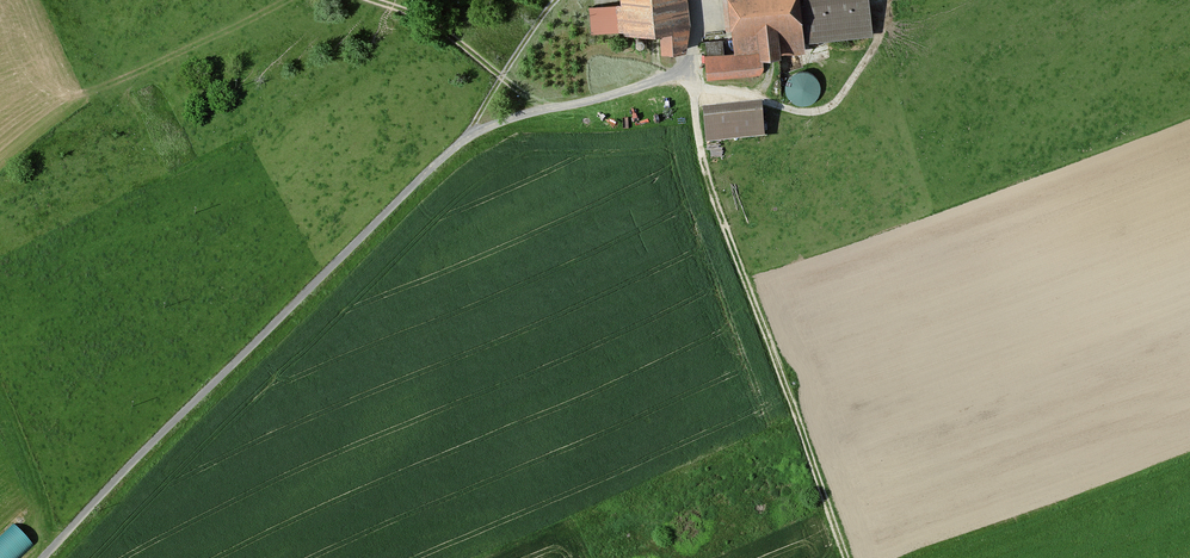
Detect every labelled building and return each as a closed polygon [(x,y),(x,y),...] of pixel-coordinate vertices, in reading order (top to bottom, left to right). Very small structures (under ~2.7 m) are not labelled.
[(618,5),(585,9),(588,39),(657,32),(660,57),(685,54),(680,0),(618,0),(618,5)] [(731,53),(701,57),(704,83),(760,77),(758,59),(803,55),(802,44),(869,36),(865,0),(725,0),(731,53)] [(788,71),(788,100),(818,100),(818,70),(788,71)] [(757,104),(698,110),(702,146),(760,140),(757,104)] [(0,533),(0,557),(18,557),(34,542),(13,521),(0,533)]
